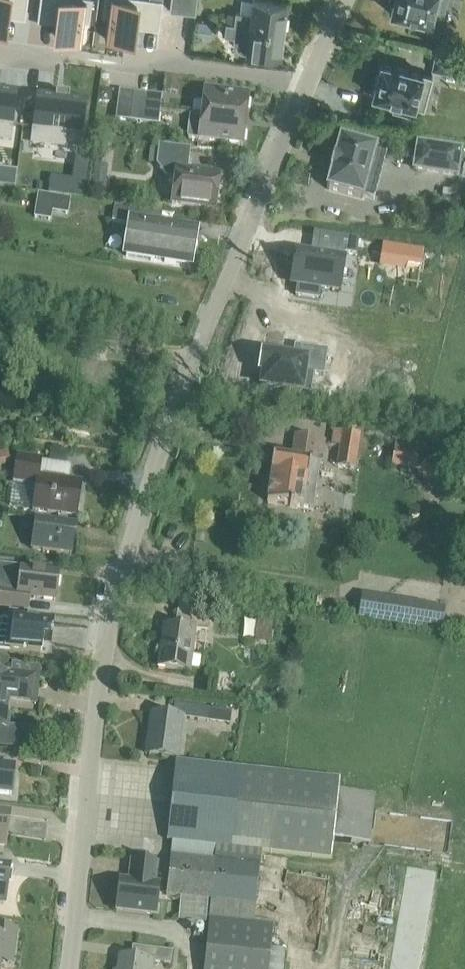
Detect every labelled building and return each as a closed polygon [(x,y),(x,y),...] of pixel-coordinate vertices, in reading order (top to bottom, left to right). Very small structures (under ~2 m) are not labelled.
[(3,29),(5,15),(24,18),(27,0),(0,0),(0,29),(3,29)] [(36,19),(56,22),(54,36),(79,39),(79,41),(80,41),(83,19),(89,20),(91,0),(39,0),(36,19)] [(101,15),(108,16),(105,38),(106,38),(106,36),(131,39),(133,25),(158,29),(162,0),(103,0),(101,15)] [(181,12),(183,0),(170,0),(169,11),(181,12)] [(181,12),(194,14),(196,0),(183,0),(181,12)] [(233,24),(283,30),(286,4),(255,0),(253,0),(251,14),(235,12),(233,24)] [(388,2),(392,2),(389,13),(430,23),(430,21),(440,23),(446,0),(389,0),(388,2)] [(283,30),(233,24),(226,23),(225,36),(234,37),(234,42),(242,52),(279,57),(283,30)] [(460,74),(464,55),(436,49),(432,69),(460,74)] [(408,114),(410,106),(423,110),(432,77),(380,63),(371,95),(395,102),(393,110),(408,114)] [(205,84),(204,91),(215,92),(216,85),(205,84)] [(112,89),(100,88),(98,101),(111,102),(112,89)] [(0,90),(0,138),(8,139),(14,93),(17,94),(17,92),(0,90)] [(203,91),(201,115),(246,120),(248,96),(215,92),(204,91),(203,91)] [(147,94),(132,92),(129,120),(143,122),(147,94)] [(34,128),(32,142),(79,148),(80,134),(85,100),(69,98),(69,96),(55,95),(55,96),(39,94),(34,128)] [(161,96),(147,94),(143,122),(158,124),(161,96)] [(188,138),(243,144),(246,120),(201,115),(191,114),(188,138)] [(327,188),(362,198),(376,148),(340,139),(327,188)] [(457,175),(461,148),(417,142),(413,168),(457,175)] [(171,202),(216,208),(220,175),(186,171),(189,147),(158,143),(155,163),(166,177),(174,178),(171,202)] [(15,187),(17,170),(0,168),(0,185),(15,187)] [(104,182),(101,179),(93,178),(92,189),(103,190),(104,182)] [(114,205),(112,221),(130,224),(125,256),(189,266),(190,258),(193,255),(194,250),(194,246),(192,242),(194,234),(158,229),(161,213),(114,205)] [(352,254),(312,249),(309,268),(291,266),(289,279),(288,279),(287,284),(289,284),(287,297),(292,298),(290,310),(313,313),(314,301),(332,304),(338,267),(350,269),(352,254)] [(260,357),(258,374),(262,374),(260,388),(300,394),(303,374),(323,377),(326,352),(293,347),(291,361),(260,357)] [(337,464),(355,467),(360,433),(342,430),(337,464)] [(320,464),(321,464),(325,440),(295,435),(291,458),(291,459),(320,463),(320,464)] [(391,467),(404,469),(408,444),(394,442),(391,467)] [(9,460),(7,447),(0,449),(0,462),(9,460)] [(272,471),(267,502),(313,510),(320,464),(320,463),(291,459),(291,458),(273,455),(270,470),(272,471)] [(32,510),(76,516),(81,482),(68,480),(70,464),(40,460),(17,456),(13,480),(36,483),(32,510)] [(435,456),(414,471),(428,490),(449,474),(435,456)] [(36,518),(32,545),(72,551),(75,524),(36,518)] [(0,594),(0,606),(27,610),(29,598),(55,601),(58,572),(20,568),(3,566),(0,594)] [(421,622),(436,624),(439,605),(362,593),(359,612),(421,622)] [(344,604),(343,614),(350,615),(351,605),(344,604)] [(7,617),(5,632),(15,633),(13,650),(40,654),(41,644),(49,645),(52,623),(26,619),(27,614),(8,612),(7,617)] [(157,667),(189,671),(195,630),(206,631),(208,618),(177,614),(175,627),(163,625),(157,667)] [(7,713),(4,709),(5,698),(30,701),(33,675),(12,673),(12,675),(0,674),(0,726),(5,727),(7,713)] [(182,718),(206,721),(207,709),(174,704),(173,716),(151,713),(148,740),(151,741),(149,755),(177,759),(182,718)] [(10,794),(13,768),(1,766),(1,762),(0,761),(0,793),(10,794)] [(172,793),(167,840),(171,840),(231,848),(231,847),(235,816),(236,803),(240,770),(175,763),(172,793)] [(235,816),(231,847),(261,850),(330,857),(332,840),(337,793),(339,781),(240,770),(236,803),(235,816)] [(374,797),(337,793),(332,840),(369,844),(374,797)] [(0,813),(0,846),(4,846),(8,815),(0,813)] [(166,894),(180,896),(208,899),(211,899),(208,919),(209,919),(204,968),(269,968),(271,950),(273,924),(256,922),(255,923),(253,923),(255,904),(259,865),(261,850),(231,847),(231,848),(171,840),(170,855),(166,894)] [(115,910),(155,915),(159,884),(154,884),(157,863),(131,860),(128,881),(119,880),(115,910)] [(0,953),(12,955),(16,930),(0,928),(0,954),(0,953)] [(170,964),(172,951),(132,946),(131,958),(119,956),(117,968),(152,968),(153,962),(170,964)]
